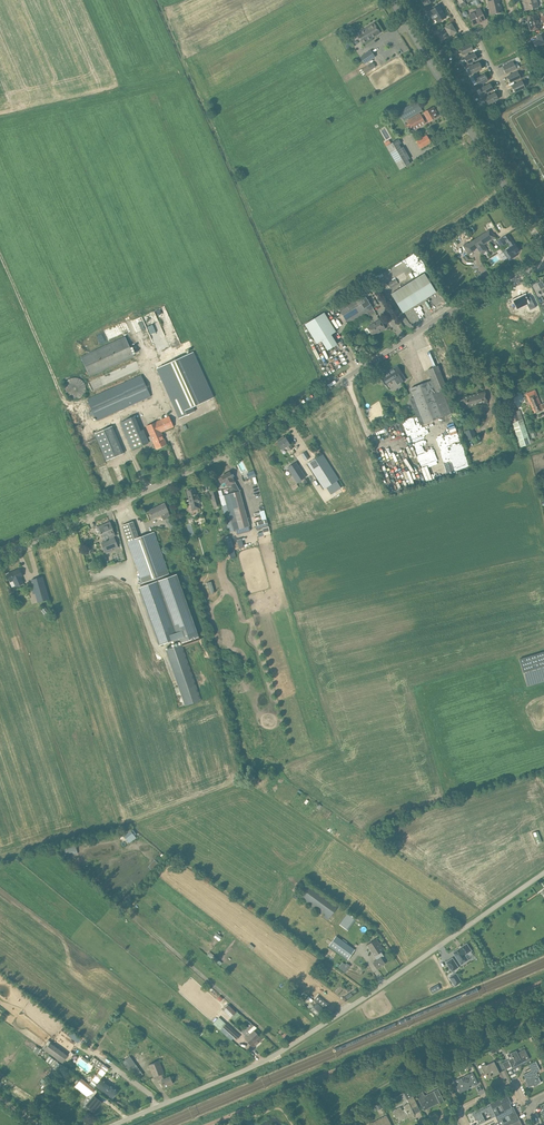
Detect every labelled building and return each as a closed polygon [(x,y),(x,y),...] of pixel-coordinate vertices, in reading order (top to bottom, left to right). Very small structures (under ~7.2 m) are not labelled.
[(498,0),(487,0),(488,4),(489,4),(489,3),(490,3),(493,14),(502,12),(500,3),(498,3),(498,0)] [(525,1),(523,2),(525,11),(535,8),(535,9),(538,9),(537,7),(538,7),(539,7),(537,0),(524,0),(525,1)] [(446,17),(439,6),(428,12),(430,16),(433,15),(437,22),(446,17)] [(485,20),(480,9),(476,10),(477,12),(468,15),(473,26),(482,21),(481,21),(485,19),(485,20)] [(537,14),(527,17),(530,26),(529,26),(530,31),(541,28),(540,24),(543,23),(543,16),(542,15),(540,19),(539,19),(537,14)] [(380,32),(375,24),(357,35),(362,44),(380,32)] [(456,32),(451,24),(445,27),(445,28),(443,29),(442,27),(436,31),(440,38),(443,36),(444,37),(447,35),(449,34),(450,36),(456,32)] [(356,32),(352,27),(347,30),(350,36),(356,32)] [(543,32),(536,35),(538,40),(533,42),(538,52),(543,49),(543,34),(543,32)] [(461,59),(464,58),(467,56),(466,53),(473,50),(470,44),(460,48),(462,52),(458,54),(461,59)] [(375,57),(371,50),(360,58),(365,64),(375,57)] [(474,53),(467,56),(464,58),(466,62),(463,64),(465,69),(468,68),(472,66),(470,63),(477,60),(474,53)] [(503,67),(506,73),(519,67),(515,58),(508,61),(510,64),(503,67)] [(360,70),(364,76),(377,67),(373,61),(360,70)] [(472,66),(468,68),(470,72),(467,73),(470,79),(476,76),(475,72),(482,69),(479,63),(472,66)] [(519,67),(506,73),(513,70),(514,73),(507,76),(510,83),(520,78),(519,74),(522,73),(521,71),(526,68),(525,65),(519,67)] [(477,91),(480,89),(483,87),(481,85),(488,81),(485,75),(475,80),(477,84),(474,85),(477,91)] [(524,76),(520,78),(517,80),(519,83),(512,86),(515,92),(525,88),(523,84),(526,82),(524,76)] [(482,100),(485,98),(488,97),(486,94),(493,90),(490,84),(483,87),(480,89),(482,93),(479,95),(482,100)] [(495,93),(488,97),(485,98),(487,102),(484,104),(487,109),(493,106),(491,103),(498,99),(495,93)] [(422,110),(416,101),(399,111),(405,120),(422,110)] [(417,115),(407,121),(413,131),(414,130),(425,124),(425,123),(427,121),(428,121),(429,122),(438,116),(435,111),(433,107),(431,109),(424,113),(420,115),(420,114),(417,115)] [(423,138),(417,142),(420,148),(431,142),(430,142),(427,144),(423,138)] [(399,169),(410,163),(407,159),(409,158),(403,147),(401,148),(399,144),(401,143),(398,139),(386,146),(399,169)] [(494,237),(490,230),(468,244),(465,246),(470,254),(473,251),(473,250),(494,237)] [(497,241),(501,247),(503,245),(508,242),(511,247),(506,250),(509,254),(506,255),(509,260),(517,255),(515,253),(519,251),(518,249),(519,248),(518,247),(517,245),(516,245),(515,245),(515,244),(515,245),(508,234),(500,239),(500,240),(497,241)] [(494,265),(503,258),(498,252),(489,259),(494,265)] [(436,292),(424,274),(414,280),(426,299),(436,292)] [(398,284),(395,279),(387,284),(390,289),(398,284)] [(426,299),(414,280),(401,289),(413,307),(426,299)] [(413,307),(401,289),(391,295),(403,314),(413,307)] [(367,313),(373,309),(363,292),(338,308),(348,324),(367,313)] [(524,296),(514,301),(517,308),(527,304),(530,310),(536,307),(530,297),(525,299),(524,296)] [(336,331),(324,312),(305,324),(317,343),(321,341),(327,350),(337,344),(331,335),(336,331)] [(380,320),(380,319),(375,322),(375,323),(367,327),(367,328),(365,329),(365,331),(366,333),(368,334),(370,333),(372,336),(377,333),(378,334),(386,329),(380,320)] [(441,336),(429,342),(439,361),(451,355),(441,336)] [(133,356),(124,337),(82,356),(91,375),(133,356)] [(180,418),(195,411),(193,407),(213,398),(193,352),(157,368),(180,418)] [(402,374),(397,366),(380,377),(385,385),(397,377),(401,383),(405,380),(402,374)] [(456,411),(438,366),(427,370),(431,380),(411,388),(417,404),(412,405),(420,425),(456,411)] [(151,396),(141,376),(87,400),(97,421),(151,396)] [(86,390),(86,389),(86,387),(85,385),(84,383),(83,382),(82,380),(80,379),(79,378),(77,378),(75,378),(73,378),(71,378),(70,379),(68,380),(67,382),(66,382),(66,383),(65,384),(65,385),(64,387),(64,389),(64,390),(65,392),(66,394),(67,396),(68,397),(70,398),(71,399),(73,399),(75,399),(77,399),(79,399),(80,398),(82,397),(83,396),(84,394),(85,392),(86,390)] [(537,395),(535,390),(526,394),(530,402),(535,413),(542,409),(543,408),(543,402),(540,404),(537,395)] [(488,403),(485,392),(463,397),(464,399),(460,400),(462,409),(488,403)] [(530,444),(522,419),(519,420),(516,410),(509,412),(521,447),(530,444)] [(166,444),(164,439),(161,432),(173,427),(169,416),(146,426),(154,444),(156,449),(166,444)] [(143,440),(133,418),(120,424),(131,450),(148,442),(146,438),(143,440)] [(409,419),(403,421),(406,429),(412,427),(409,419)] [(382,429),(385,437),(401,431),(404,438),(407,437),(402,422),(382,429)] [(124,453),(112,426),(95,433),(106,461),(124,453)] [(476,437),(473,428),(465,431),(469,440),(476,437)] [(290,444),(285,437),(277,442),(282,449),(286,447),(289,451),(293,448),(290,444)] [(406,459),(412,457),(409,449),(403,451),(406,459)] [(319,456),(307,463),(324,489),(326,488),(331,494),(341,488),(337,481),(339,479),(322,454),(319,456)] [(296,462),(288,467),(297,482),(306,477),(296,462)] [(385,463),(389,475),(395,473),(391,463),(388,464),(387,462),(385,463)] [(121,470),(114,472),(118,485),(125,483),(121,470)] [(222,477),(218,479),(221,484),(225,482),(227,486),(230,491),(230,492),(231,493),(225,495),(224,495),(229,511),(224,513),(229,532),(239,529),(240,533),(250,530),(249,526),(239,491),(240,491),(235,483),(234,482),(235,482),(233,478),(230,472),(225,474),(222,476),(222,477)] [(196,496),(194,489),(187,491),(192,510),(200,508),(198,503),(200,502),(198,495),(196,496)] [(216,490),(210,491),(211,495),(213,503),(219,501),(217,494),(216,490)] [(154,510),(153,508),(149,510),(151,516),(152,519),(161,515),(163,520),(171,517),(167,508),(165,503),(164,503),(164,504),(155,508),(156,509),(154,510)] [(176,525),(172,517),(166,520),(170,528),(176,525)] [(268,527),(266,519),(255,522),(256,530),(268,527)] [(97,527),(100,534),(102,533),(103,536),(105,541),(102,543),(106,552),(118,547),(113,536),(115,535),(112,529),(113,528),(110,521),(97,527)] [(169,573),(161,552),(154,532),(139,537),(133,521),(122,525),(124,530),(135,562),(143,583),(169,573)] [(23,576),(20,568),(7,574),(10,581),(13,580),(16,586),(24,583),(21,577),(23,576)] [(180,638),(183,646),(199,640),(176,574),(139,587),(159,645),(180,638)] [(49,599),(42,576),(32,580),(38,602),(49,599)] [(49,612),(45,606),(40,609),(45,615),(49,612)] [(201,700),(181,644),(172,648),(171,645),(167,646),(168,649),(166,650),(185,706),(201,700)] [(517,659),(525,685),(543,680),(543,651),(517,659)] [(123,835),(126,840),(133,834),(134,835),(136,833),(132,828),(129,830),(128,828),(124,831),(125,832),(123,833),(124,835),(123,835)] [(538,831),(533,833),(535,838),(537,843),(542,842),(540,837),(538,831)] [(66,853),(77,850),(75,844),(64,847),(66,853)] [(154,872),(157,868),(151,863),(148,866),(154,872)] [(338,906),(307,883),(298,896),(324,915),(323,916),(328,920),(338,906)] [(356,919),(348,913),(339,925),(348,931),(356,919)] [(337,935),(329,946),(348,959),(355,949),(337,935)] [(376,939),(367,945),(374,956),(375,956),(377,960),(373,963),(374,964),(377,969),(385,963),(381,958),(384,956),(381,952),(384,950),(381,945),(376,939)] [(455,956),(461,965),(466,961),(463,956),(471,950),(467,943),(456,950),(453,953),(455,956)] [(459,967),(452,958),(446,962),(452,972),(459,967)] [(345,964),(343,962),(339,968),(345,972),(350,965),(346,963),(345,964)] [(456,973),(449,978),(455,986),(461,981),(456,973)] [(318,995),(315,999),(325,1008),(328,1004),(326,1002),(325,1003),(323,1002),(320,999),(321,998),(318,995)] [(323,1009),(317,1003),(310,1009),(317,1016),(323,1009)] [(223,1010),(231,1017),(236,1012),(229,1005),(223,1010)] [(213,1023),(220,1030),(227,1023),(220,1016),(213,1023)] [(200,1031),(202,1029),(193,1021),(190,1024),(200,1031)] [(227,1023),(224,1026),(237,1039),(240,1036),(227,1023)] [(257,1033),(254,1030),(248,1036),(245,1039),(253,1047),(262,1039),(257,1033)] [(78,1043),(81,1038),(72,1031),(68,1036),(78,1043)] [(44,1050),(62,1063),(63,1063),(67,1056),(49,1043),(44,1050)] [(529,1059),(525,1049),(520,1051),(520,1052),(517,1053),(516,1051),(511,1053),(510,1053),(507,1054),(510,1059),(502,1063),(505,1069),(511,1066),(512,1067),(517,1065),(516,1064),(520,1062),(521,1063),(529,1059)] [(67,1056),(63,1063),(66,1065),(70,1060),(72,1057),(74,1054),(70,1052),(69,1054),(67,1056)] [(53,1082),(64,1067),(58,1063),(58,1062),(49,1056),(46,1061),(54,1067),(47,1077),(53,1082)] [(143,1074),(130,1056),(122,1062),(129,1071),(131,1069),(138,1078),(143,1074)] [(161,1080),(164,1087),(173,1083),(171,1078),(170,1076),(165,1078),(163,1074),(164,1073),(159,1060),(149,1065),(152,1072),(154,1077),(156,1076),(157,1081),(161,1080)] [(537,1074),(536,1072),(540,1070),(536,1061),(528,1065),(531,1069),(532,1068),(533,1070),(524,1074),(523,1075),(526,1079),(527,1079),(527,1081),(526,1081),(529,1087),(533,1085),(534,1086),(538,1084),(541,1082),(539,1078),(537,1078),(536,1075),(537,1074)] [(500,1073),(494,1062),(481,1068),(487,1080),(500,1073)] [(89,1084),(94,1087),(96,1085),(112,1097),(118,1090),(102,1078),(109,1068),(104,1065),(89,1084)] [(459,1078),(454,1081),(460,1093),(468,1089),(467,1088),(469,1087),(469,1086),(474,1084),(474,1086),(478,1084),(472,1072),(469,1074),(469,1073),(463,1076),(463,1077),(459,1079),(459,1078)] [(91,1085),(81,1078),(79,1081),(88,1088),(91,1085)] [(50,1083),(46,1079),(42,1085),(47,1088),(50,1083)] [(96,1089),(91,1085),(86,1091),(91,1096),(96,1089)] [(422,1092),(416,1095),(424,1111),(427,1109),(427,1108),(438,1102),(438,1103),(444,1101),(438,1089),(433,1091),(424,1095),(422,1092)] [(43,1106),(50,1111),(56,1102),(51,1098),(57,1092),(55,1090),(53,1092),(51,1095),(49,1097),(49,1098),(43,1106)] [(87,1105),(90,1108),(94,1111),(101,1101),(94,1095),(87,1105)] [(505,1110),(512,1108),(508,1100),(510,1099),(507,1095),(490,1103),(493,1110),(496,1108),(495,1107),(502,1104),(505,1110)] [(400,1107),(392,1111),(394,1114),(395,1117),(397,1122),(406,1118),(406,1117),(409,1116),(409,1118),(415,1115),(411,1107),(417,1104),(415,1099),(413,1096),(407,1099),(409,1103),(404,1105),(405,1109),(402,1110),(400,1107)] [(488,1109),(492,1117),(495,1115),(494,1112),(492,1109),(490,1103),(472,1112),(474,1117),(475,1116),(479,1123),(485,1121),(482,1114),(481,1113),(488,1109)] [(69,1106),(64,1113),(76,1120),(82,1110),(78,1108),(76,1110),(69,1106)] [(514,1112),(516,1112),(513,1107),(512,1108),(505,1110),(504,1111),(499,1114),(495,1115),(498,1121),(502,1120),(501,1119),(508,1115),(510,1120),(500,1124),(508,1124),(519,1119),(518,1116),(516,1117),(514,1112)] [(369,1124),(391,1124),(386,1115),(369,1124)] [(492,1117),(485,1121),(479,1124),(478,1124),(488,1124),(494,1122),(495,1123),(498,1121),(495,1115),(492,1117)]
